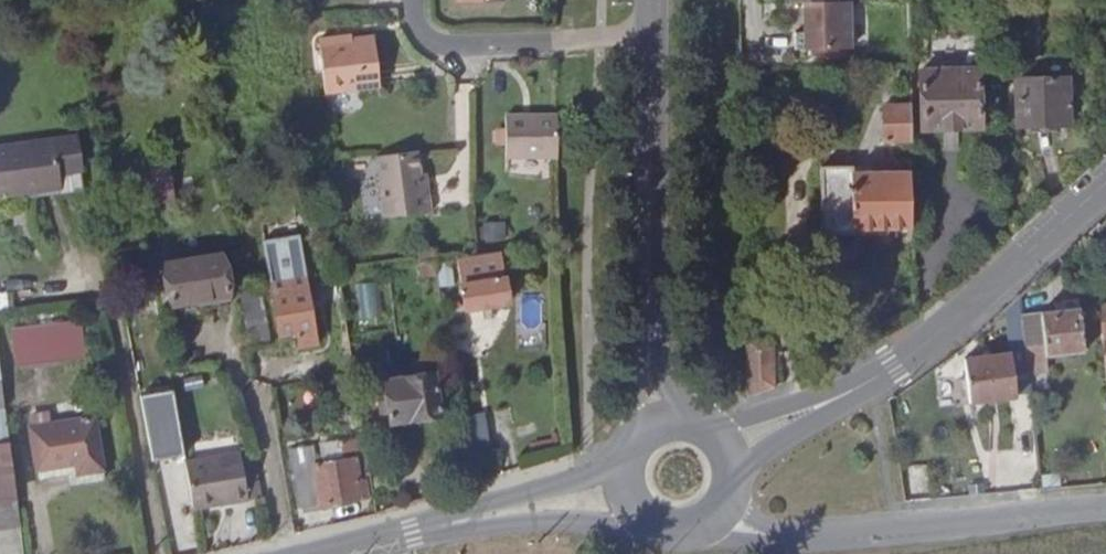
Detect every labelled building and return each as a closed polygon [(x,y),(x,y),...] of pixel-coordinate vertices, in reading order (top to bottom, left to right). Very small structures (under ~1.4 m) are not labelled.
[(846,1),(801,3),(802,33),(792,33),(792,50),(846,49),(846,1)] [(377,45),(353,45),(339,45),(339,41),(321,41),(322,74),(326,73),(328,90),(378,89),(377,45)] [(1061,70),(1064,119),(1071,119),(1068,70),(1061,70)] [(1062,121),(1059,73),(1016,74),(1016,122),(1062,121)] [(973,150),(973,92),(916,93),(917,152),(973,150)] [(906,142),(905,108),(877,108),(877,142),(906,142)] [(554,159),(555,115),(503,113),(503,157),(554,159)] [(55,184),(56,184),(50,137),(0,144),(0,191),(55,184)] [(417,150),(376,155),(383,213),(430,210),(428,194),(421,195),(419,173),(417,150)] [(848,176),(848,170),(817,171),(818,238),(849,238),(849,229),(904,228),(903,176),(848,176)] [(421,195),(428,194),(426,172),(419,173),(421,195)] [(0,191),(0,193),(1,199),(56,191),(55,184),(0,191)] [(485,222),(485,239),(508,239),(507,222),(485,222)] [(472,255),(457,257),(460,287),(462,287),(465,309),(507,305),(502,252),(472,255)] [(421,277),(435,276),(433,260),(418,261),(421,277)] [(214,266),(163,276),(170,315),(221,306),(214,266)] [(337,289),(335,277),(324,278),(326,290),(337,289)] [(229,283),(241,344),(261,340),(251,280),(237,281),(229,283)] [(377,282),(354,286),(360,320),(383,316),(377,282)] [(286,284),(263,288),(273,341),(291,339),(294,351),(310,348),(301,295),(288,298),(286,284)] [(1018,295),(1003,309),(1007,354),(964,359),(968,403),(1015,398),(1013,366),(1026,364),(1025,356),(1020,316),(1018,295)] [(1103,349),(1105,349),(1105,305),(1097,305),(1103,349)] [(1020,316),(1025,356),(1080,350),(1076,310),(1020,316)] [(77,325),(13,334),(18,368),(81,361),(77,325)] [(768,340),(744,339),(745,395),(770,387),(768,340)] [(435,414),(431,374),(385,382),(391,421),(435,414)] [(20,526),(0,382),(0,529),(20,526)] [(171,393),(140,398),(152,463),(183,458),(171,393)] [(467,415),(471,448),(491,445),(487,413),(467,415)] [(29,431),(48,428),(47,417),(28,420),(29,431)] [(48,428),(29,431),(35,468),(75,463),(76,473),(99,469),(91,421),(48,428)] [(357,461),(364,459),(362,442),(336,446),(339,462),(312,467),(310,450),(289,453),(298,508),(363,498),(357,461)] [(238,455),(185,464),(193,509),(246,499),(238,455)] [(100,480),(98,470),(76,473),(75,463),(36,468),(38,479),(66,473),(68,484),(100,480)] [(905,491),(928,490),(926,464),(903,466),(905,491)]
